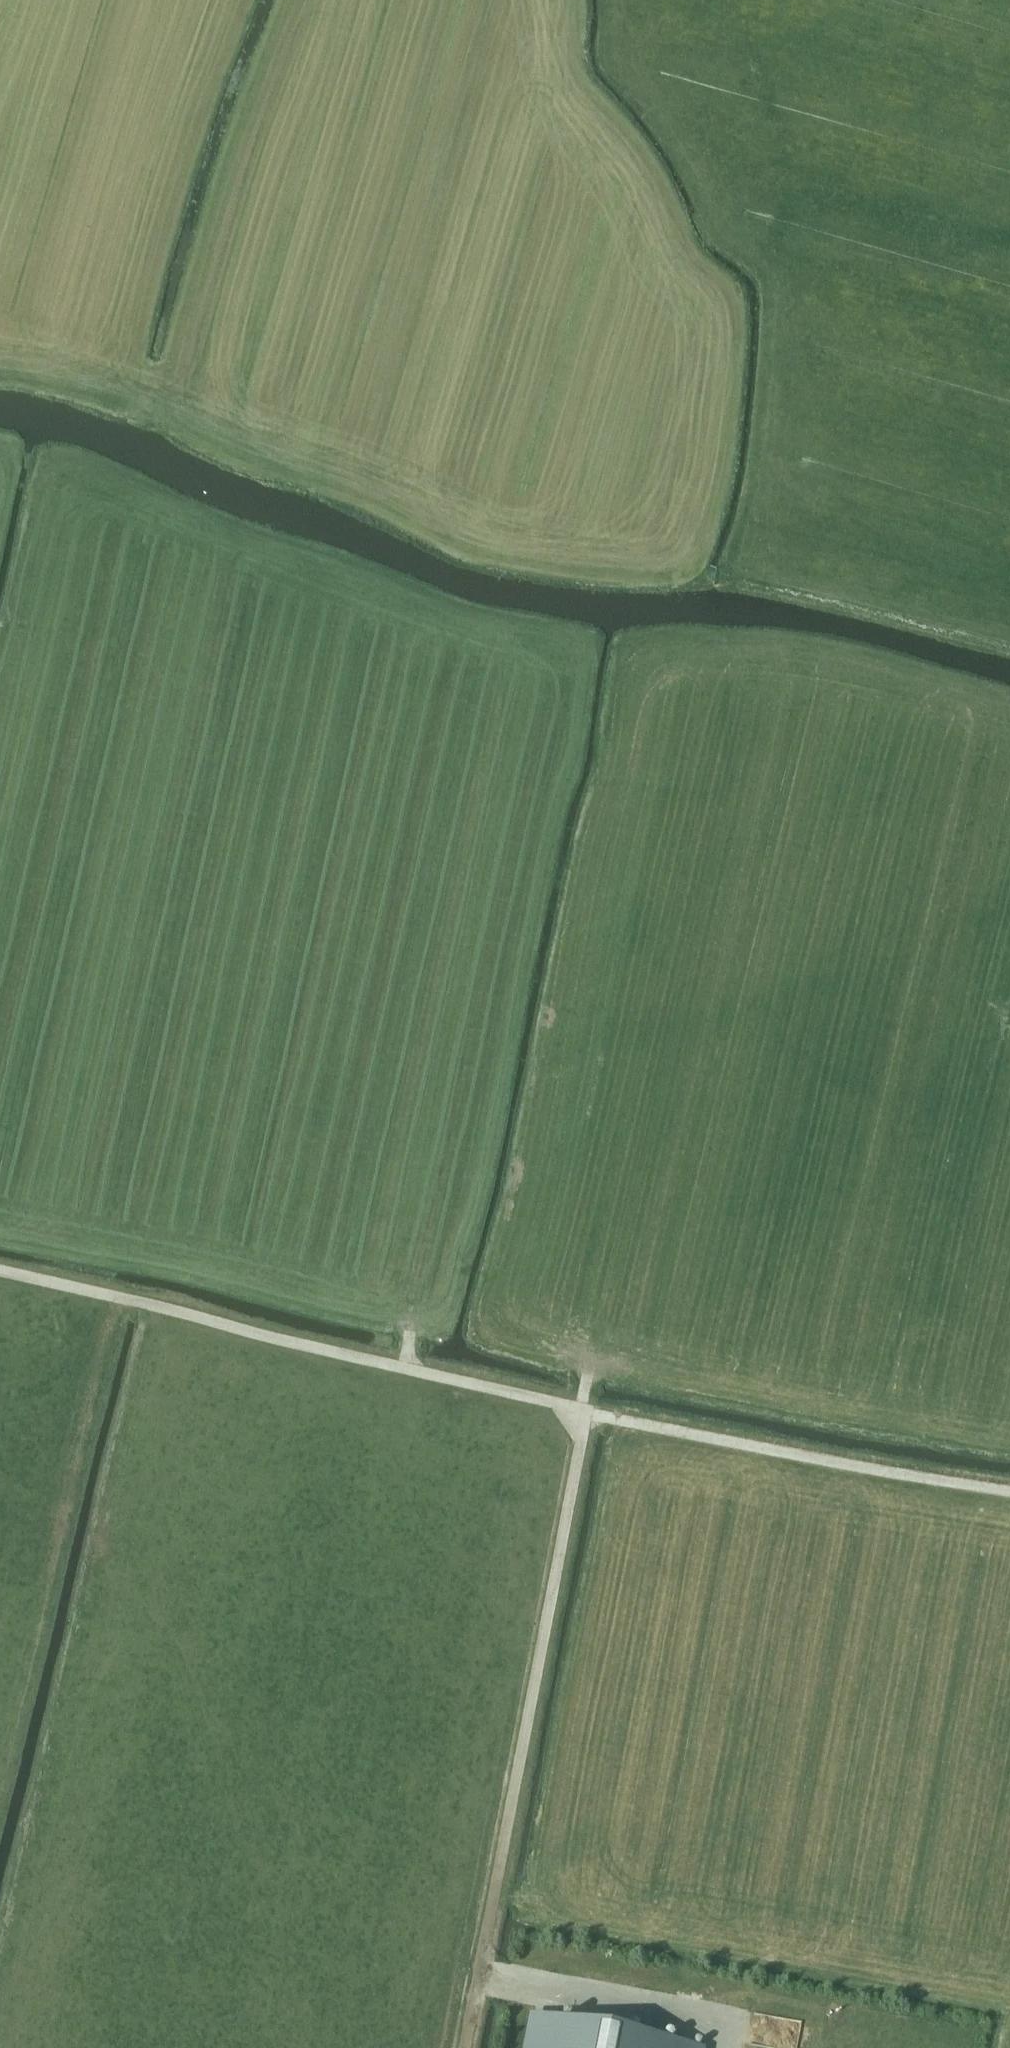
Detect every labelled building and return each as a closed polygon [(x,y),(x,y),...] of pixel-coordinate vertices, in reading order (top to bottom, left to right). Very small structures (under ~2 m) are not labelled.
[(529,2047),(699,2047),(535,2017),(529,2047)]
